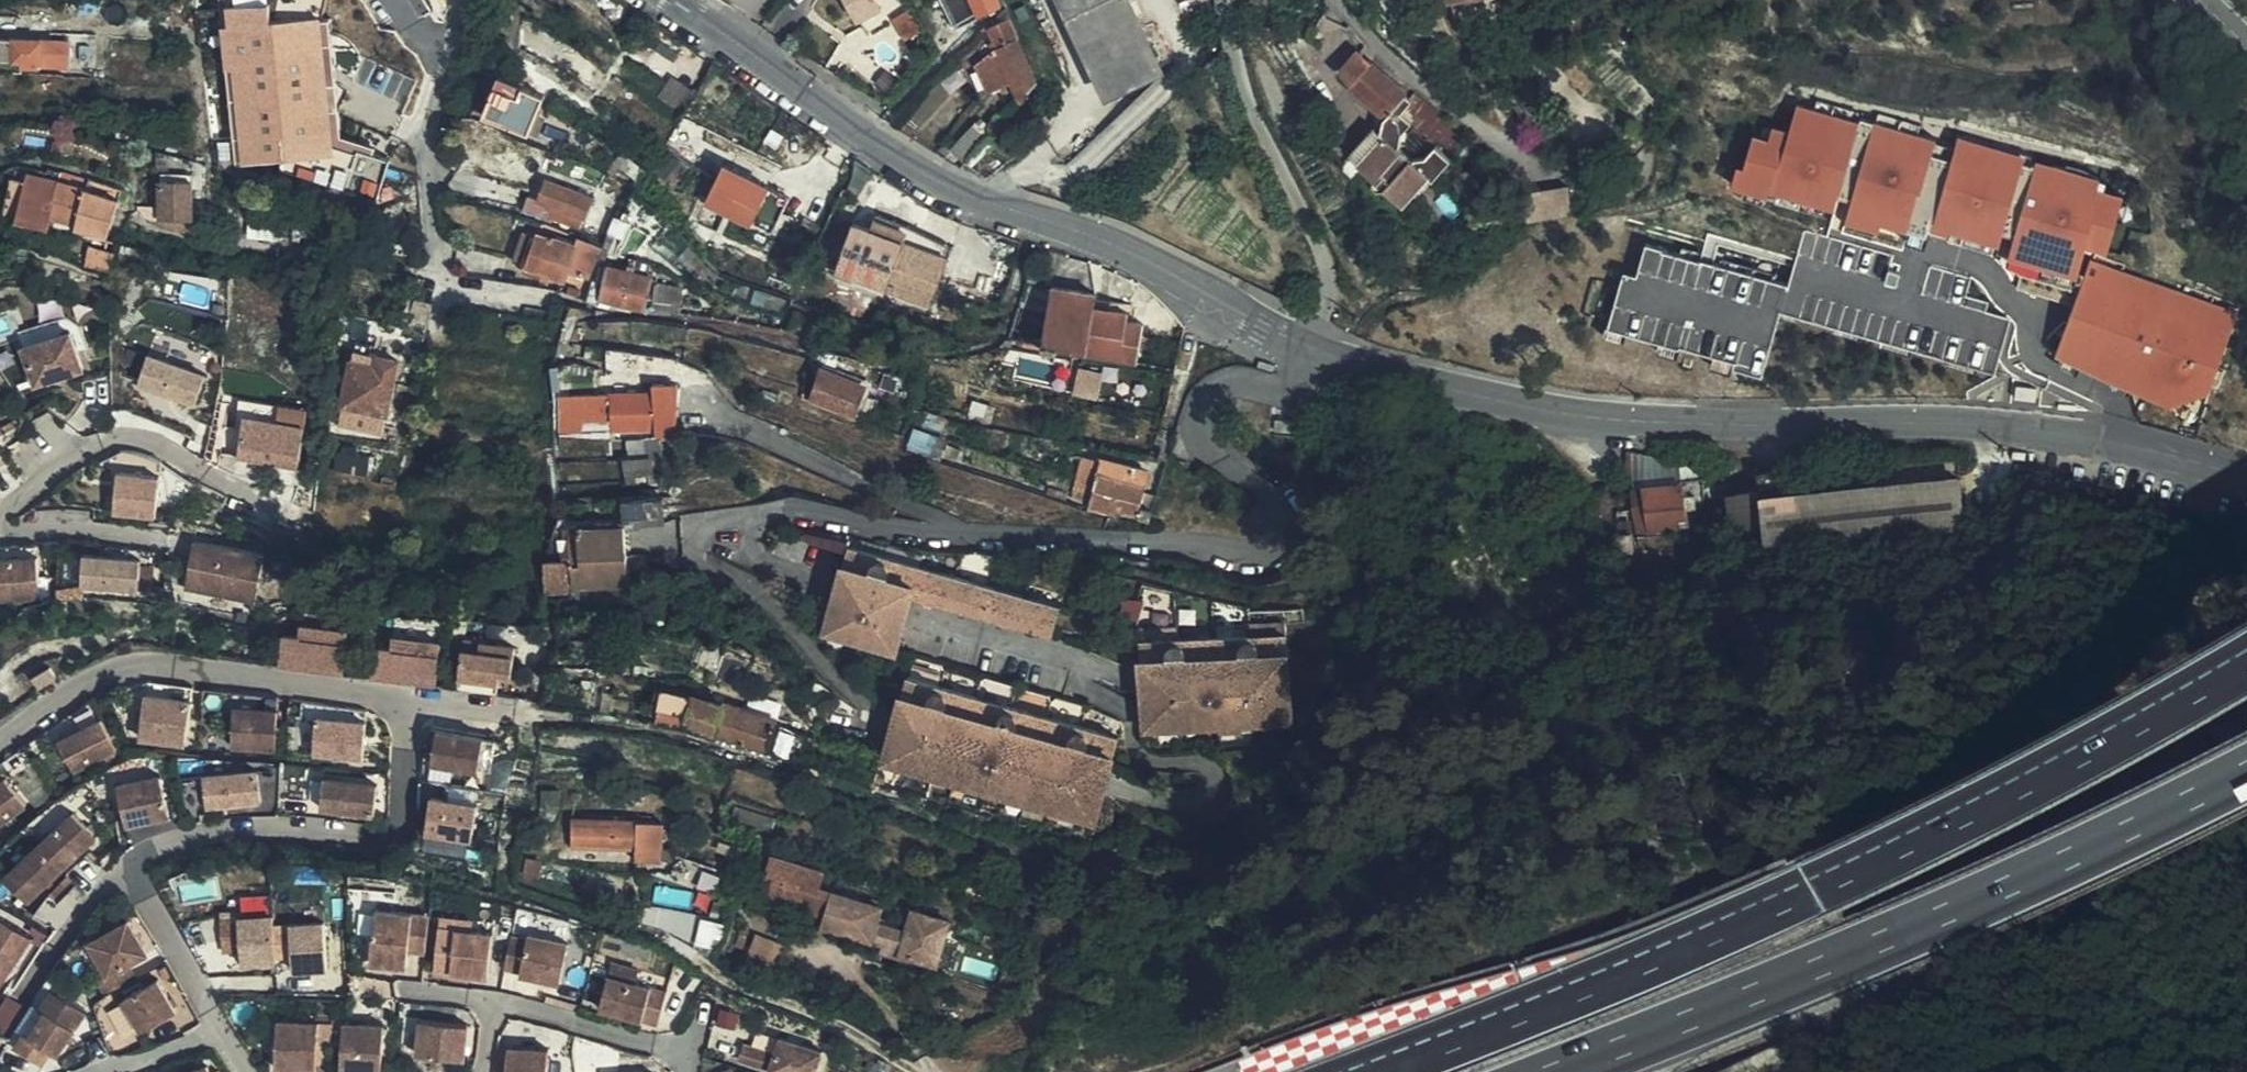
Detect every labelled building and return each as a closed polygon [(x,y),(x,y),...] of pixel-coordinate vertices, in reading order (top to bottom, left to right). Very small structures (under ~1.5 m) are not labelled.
[(345,3),(337,0),(244,0),(333,32),(345,3)] [(860,21),(884,8),(880,0),(849,0),(860,21)] [(982,11),(987,9),(998,4),(997,0),(976,0),(982,11)] [(1167,74),(1133,0),(1060,0),(1106,101),(1167,74)] [(1462,31),(1510,9),(1507,0),(1452,0),(1461,29),(1462,31)] [(13,2),(0,7),(0,21),(1,24),(18,19),(13,2)] [(1011,20),(1003,2),(998,4),(987,9),(996,27),(1011,20)] [(1020,40),(1011,20),(996,27),(989,30),(998,50),(977,65),(991,94),(1013,84),(1023,104),(1037,87),(1018,41),(1020,40)] [(97,36),(52,34),(51,43),(0,39),(0,71),(22,74),(22,68),(95,72),(97,36)] [(889,98),(919,62),(884,34),(854,69),(889,98)] [(1385,134),(1360,160),(1359,162),(1406,204),(1431,177),(1435,179),(1452,160),(1437,146),(1427,157),(1413,159),(1401,148),(1402,132),(1413,122),(1404,111),(1413,101),(1359,53),(1343,71),(1391,114),(1385,119),(1385,134)] [(982,84),(972,63),(952,73),(962,93),(982,84)] [(520,97),(525,87),(499,77),(495,87),(520,97)] [(546,97),(525,87),(520,97),(495,87),(484,116),(529,135),(539,113),(546,97)] [(1739,185),(1848,205),(1845,220),(1883,227),(1884,220),(1916,226),(1928,159),(1937,161),(1942,133),(1796,105),(1791,131),(1751,123),(1739,185)] [(548,117),(539,113),(529,135),(540,137),(548,117)] [(971,163),(994,138),(978,122),(953,149),(971,163)] [(1351,152),(1360,160),(1385,134),(1376,126),(1351,152)] [(2130,181),(1957,136),(1932,232),(2083,271),(2090,244),(2112,249),(2130,181)] [(631,190),(646,171),(622,152),(606,173),(630,190),(631,190)] [(752,228),(770,193),(722,169),(705,205),(752,228)] [(16,221),(15,223),(48,231),(51,216),(60,182),(61,174),(49,170),(48,170),(47,178),(29,174),(26,182),(16,221)] [(4,217),(16,221),(26,182),(13,178),(4,217)] [(90,179),(88,189),(78,222),(76,230),(108,238),(123,190),(90,179)] [(88,189),(60,182),(51,216),(78,222),(88,189)] [(526,195),(519,211),(552,225),(554,221),(577,229),(581,219),(586,220),(595,200),(548,183),(541,200),(526,195)] [(621,202),(627,191),(613,184),(605,199),(621,202)] [(1571,187),(1525,193),(1530,221),(1575,214),(1572,197),(1571,187)] [(184,220),(186,191),(167,191),(167,220),(184,220)] [(605,243),(620,206),(608,202),(600,215),(591,237),(605,243)] [(158,223),(159,208),(138,209),(142,219),(147,224),(158,223)] [(905,244),(910,231),(876,220),(872,231),(855,225),(836,274),(929,310),(949,260),(905,244)] [(910,229),(910,231),(905,244),(949,260),(952,249),(910,229)] [(603,249),(589,243),(586,251),(574,247),(537,234),(535,240),(526,266),(522,275),(547,285),(549,281),(561,285),(565,274),(589,282),(603,249)] [(514,262),(526,266),(535,240),(524,235),(514,262)] [(586,251),(589,243),(579,238),(574,247),(586,251)] [(2087,258),(2056,360),(2210,406),(2241,304),(2087,258)] [(638,261),(635,276),(652,280),(655,265),(638,261)] [(652,280),(635,276),(609,270),(600,303),(644,312),(652,280)] [(654,280),(652,312),(682,314),(684,282),(654,280)] [(1049,312),(1043,345),(1041,353),(1052,354),(1057,355),(1059,352),(1137,365),(1144,327),(1127,323),(1129,314),(1095,309),(1097,295),(1053,288),(1049,312)] [(1021,307),(1009,340),(1043,345),(1049,312),(1021,307)] [(31,383),(84,373),(74,315),(21,324),(31,383)] [(1001,350),(1011,351),(1015,344),(1007,342),(1000,349),(1001,350)] [(196,405),(208,371),(150,351),(138,385),(196,405)] [(352,365),(341,410),(387,419),(399,363),(379,359),(376,368),(352,365)] [(1082,365),(1076,391),(1098,397),(1105,371),(1082,365)] [(823,370),(810,404),(854,422),(867,386),(823,370)] [(551,375),(554,397),(562,397),(560,374),(551,375)] [(909,406),(913,388),(900,383),(894,401),(909,406)] [(608,395),(610,435),(657,434),(656,438),(663,438),(675,438),(678,385),(653,385),(653,394),(608,395)] [(579,396),(579,427),(579,435),(610,435),(608,395),(579,396)] [(554,397),(553,428),(579,427),(579,396),(562,397),(554,397)] [(302,466),(310,407),(245,398),(237,457),(302,466)] [(341,410),(329,407),(328,418),(391,431),(392,420),(387,419),(341,410)] [(1311,430),(1312,415),(1298,414),(1298,430),(1311,430)] [(606,441),(605,464),(663,458),(663,440),(606,441)] [(1083,457),(1073,489),(1093,495),(1102,462),(1083,457)] [(597,465),(596,465),(596,486),(667,486),(668,485),(663,462),(663,458),(605,464),(597,465)] [(1090,508),(1089,513),(1121,519),(1121,516),(1139,519),(1142,510),(1150,473),(1102,462),(1093,495),(1073,489),(1070,502),(1090,508)] [(118,515),(160,514),(160,468),(117,469),(118,515)] [(1797,499),(1793,469),(1785,470),(1758,475),(1761,498),(1736,500),(1740,529),(1765,526),(1761,503),(1797,499)] [(1642,479),(1643,489),(1681,486),(1681,484),(1680,474),(1642,479)] [(1705,481),(1704,477),(1680,474),(1681,484),(1705,481)] [(1685,513),(1704,511),(1705,481),(1681,484),(1681,486),(1643,489),(1646,513),(1651,512),(1654,537),(1687,535),(1685,513)] [(1960,483),(1797,499),(1761,503),(1765,526),(1767,546),(1964,521),(1960,483)] [(626,526),(666,523),(665,498),(623,501),(626,526)] [(1149,524),(1153,512),(1142,510),(1139,519),(1138,522),(1149,524)] [(572,562),(546,563),(545,595),(573,594),(573,589),(580,589),(628,587),(626,526),(571,528),(572,562)] [(194,539),(188,590),(261,598),(267,547),(194,539)] [(1061,608),(886,560),(849,549),(824,636),(896,656),(912,599),(1053,639),(1061,608)] [(42,552),(0,553),(0,598),(43,597),(42,552)] [(143,591),(142,552),(84,552),(85,591),(143,591)] [(283,668),(327,673),(328,663),(348,665),(352,632),(305,626),(303,640),(287,638),(283,668)] [(1293,725),(1287,634),(1140,642),(1140,661),(1144,733),(1293,725)] [(379,649),(375,679),(419,685),(421,674),(441,676),(445,644),(397,638),(396,651),(379,649)] [(468,641),(463,678),(503,683),(504,675),(515,676),(519,647),(468,641)] [(726,680),(744,656),(725,649),(715,676),(726,680)] [(328,663),(327,673),(347,676),(348,665),(328,663)] [(778,685),(783,673),(761,665),(757,675),(778,685)] [(45,666),(28,677),(35,687),(52,675),(45,666)] [(421,674),(419,685),(440,687),(441,676),(421,674)] [(463,678),(462,690),(502,696),(503,683),(463,678)] [(1120,739),(908,679),(883,766),(1095,826),(1120,739)] [(143,686),(142,701),(188,704),(189,689),(143,686)] [(691,719),(688,731),(766,756),(777,724),(668,690),(658,714),(691,719)] [(203,697),(202,708),(234,709),(278,711),(278,700),(203,697)] [(188,704),(142,701),(139,744),(185,748),(188,704)] [(234,709),(232,749),(276,751),(278,711),(234,709)] [(371,726),(317,719),(313,750),(367,757),(371,726)] [(59,743),(75,773),(117,750),(101,720),(59,743)] [(429,765),(475,775),(482,741),(435,732),(430,731),(426,747),(432,748),(429,765)] [(162,777),(119,786),(128,828),(171,819),(166,799),(162,777)] [(208,812),(262,807),(259,777),(205,781),(208,812)] [(0,785),(0,826),(27,807),(8,779),(0,785)] [(378,786),(324,779),(320,810),(374,817),(378,786)] [(476,792),(450,788),(447,804),(430,802),(427,819),(424,839),(470,846),(476,809),(473,809),(476,792)] [(562,805),(562,790),(533,790),(533,804),(562,805)] [(180,796),(166,799),(171,819),(172,825),(185,822),(180,796)] [(762,835),(768,819),(735,810),(729,827),(762,835)] [(78,818),(43,851),(67,875),(101,842),(78,818)] [(661,854),(663,824),(571,820),(570,850),(636,852),(636,864),(651,864),(651,854),(661,854)] [(32,908),(67,875),(43,851),(9,884),(32,908)] [(651,864),(636,864),(636,865),(661,866),(661,854),(651,854),(651,864)] [(718,894),(727,872),(677,855),(668,877),(718,894)] [(90,856),(68,876),(79,887),(101,866),(90,856)] [(773,860),(764,896),(829,913),(828,919),(846,923),(844,932),(889,943),(906,947),(905,952),(940,961),(951,915),(916,906),(910,929),(878,922),(882,905),(819,890),(823,874),(773,860)] [(539,866),(527,865),(525,877),(537,879),(539,866)] [(690,908),(692,890),(658,886),(656,904),(690,908)] [(764,896),(762,903),(828,919),(829,913),(764,896)] [(410,948),(427,950),(431,911),(378,906),(373,961),(409,964),(410,948)] [(243,946),(244,962),(295,960),(296,969),(330,967),(327,917),(279,919),(278,908),(222,911),(224,947),(243,946)] [(443,913),(442,923),(471,926),(472,916),(443,913)] [(846,923),(828,919),(825,927),(844,932),(846,923)] [(0,927),(0,994),(3,995),(38,942),(4,920),(0,927)] [(437,966),(491,972),(496,929),(471,926),(442,923),(437,966)] [(110,1000),(138,984),(130,970),(150,959),(130,925),(92,947),(110,979),(101,985),(110,1000)] [(519,938),(513,971),(529,973),(529,976),(569,984),(577,943),(537,936),(536,941),(519,938)] [(906,947),(889,943),(886,951),(904,955),(906,947)] [(760,945),(755,967),(787,974),(792,953),(760,945)] [(612,956),(608,968),(635,976),(639,963),(612,956)] [(635,976),(608,968),(599,1001),(658,1017),(666,984),(635,976)] [(161,984),(126,1003),(145,1036),(180,1016),(161,984)] [(60,1061),(87,1017),(53,996),(42,1014),(47,1017),(31,1043),(60,1061)] [(739,1025),(742,1009),(722,1004),(718,1020),(739,1025)] [(419,1050),(466,1056),(470,1022),(423,1016),(419,1050)] [(280,1018),(279,1065),(319,1066),(320,1042),(321,1019),(280,1018)] [(334,1020),(321,1019),(320,1042),(333,1043),(334,1020)] [(346,1019),(344,1067),(385,1068),(386,1021),(346,1019)] [(715,1023),(713,1046),(737,1048),(738,1025),(715,1023)] [(777,1071),(817,1071),(824,1051),(782,1038),(776,1055),(745,1045),(740,1061),(777,1071)] [(508,1071),(549,1071),(551,1047),(510,1045),(508,1071)] [(611,1063),(611,1071),(655,1071),(655,1063),(637,1063),(625,1063),(611,1063)]
